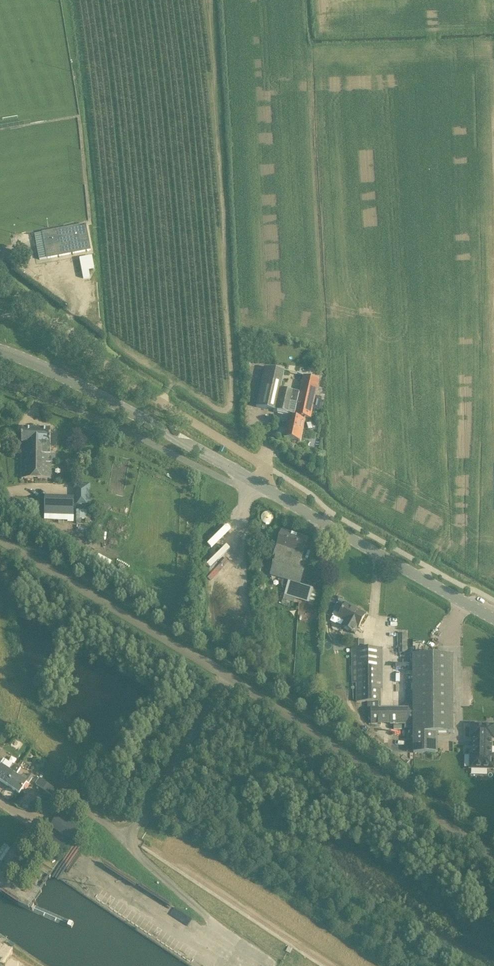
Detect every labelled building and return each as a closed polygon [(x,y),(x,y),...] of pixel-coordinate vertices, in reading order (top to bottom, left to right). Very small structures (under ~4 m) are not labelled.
[(89,250),(85,225),(45,233),(50,258),(89,250)] [(83,279),(90,278),(88,270),(94,269),(92,256),(80,259),(83,279)] [(311,419),(313,410),(319,411),(322,398),(315,397),(319,380),(305,377),(301,395),(280,390),(284,372),(265,368),(256,407),(294,416),(294,418),(289,416),(284,438),(300,441),(306,417),(311,419)] [(22,479),(37,479),(36,430),(23,430),(22,479)] [(55,464),(55,454),(50,454),(49,430),(36,430),(37,479),(51,479),(51,464),(55,464)] [(44,516),(74,515),(71,497),(45,496),(44,516)] [(288,582),(284,595),(283,599),(282,602),(289,604),(291,601),(296,602),(297,599),(309,603),(309,602),(313,603),(317,594),(312,592),(314,589),(300,585),(306,567),(300,565),(303,555),(302,555),(308,538),(282,531),(277,547),(276,547),(272,559),(275,560),(269,576),(288,582)] [(345,604),(339,600),(333,611),(339,615),(338,618),(344,622),(342,626),(355,634),(357,629),(365,615),(345,604)] [(407,634),(397,634),(397,648),(407,648),(407,634)] [(381,690),(383,690),(382,648),(356,648),(356,703),(381,702),(381,690)] [(452,655),(412,655),(413,754),(435,754),(435,734),(453,733),(452,655)] [(390,708),(379,708),(379,709),(370,709),(371,725),(390,725),(390,708)] [(407,708),(390,708),(390,725),(407,725),(407,708)] [(469,743),(472,742),(472,757),(469,757),(469,772),(493,773),(493,755),(492,755),(492,742),(493,742),(493,727),(469,727),(469,743)] [(7,786),(14,775),(15,776),(20,769),(19,768),(15,765),(14,766),(4,759),(2,762),(0,761),(0,781),(7,786)] [(14,775),(7,786),(19,794),(26,784),(28,785),(28,784),(33,777),(29,774),(27,777),(23,775),(20,779),(15,776),(14,775)] [(51,796),(55,790),(39,779),(35,785),(51,796)] [(58,834),(55,838),(65,844),(68,840),(70,842),(78,829),(57,816),(49,827),(58,834)] [(23,858),(11,876),(23,884),(35,866),(23,858)]
